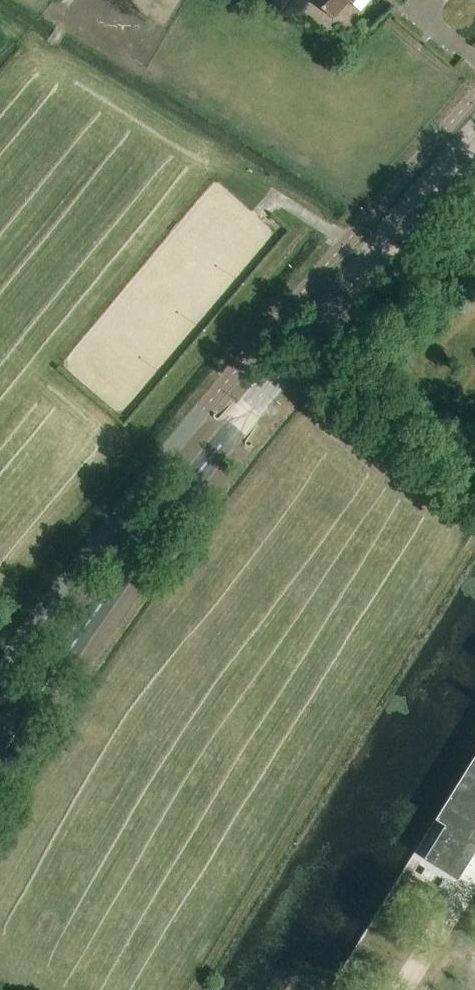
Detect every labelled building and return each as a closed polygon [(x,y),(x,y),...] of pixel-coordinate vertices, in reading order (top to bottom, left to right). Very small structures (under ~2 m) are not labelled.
[(337,19),(353,1),(364,10),(373,0),(315,0),(337,19)] [(438,820),(446,825),(426,859),(460,880),(474,857),(474,760),(438,820)] [(425,867),(421,873),(431,879),(434,873),(425,867)] [(454,885),(444,879),(441,886),(450,892),(454,885)]
